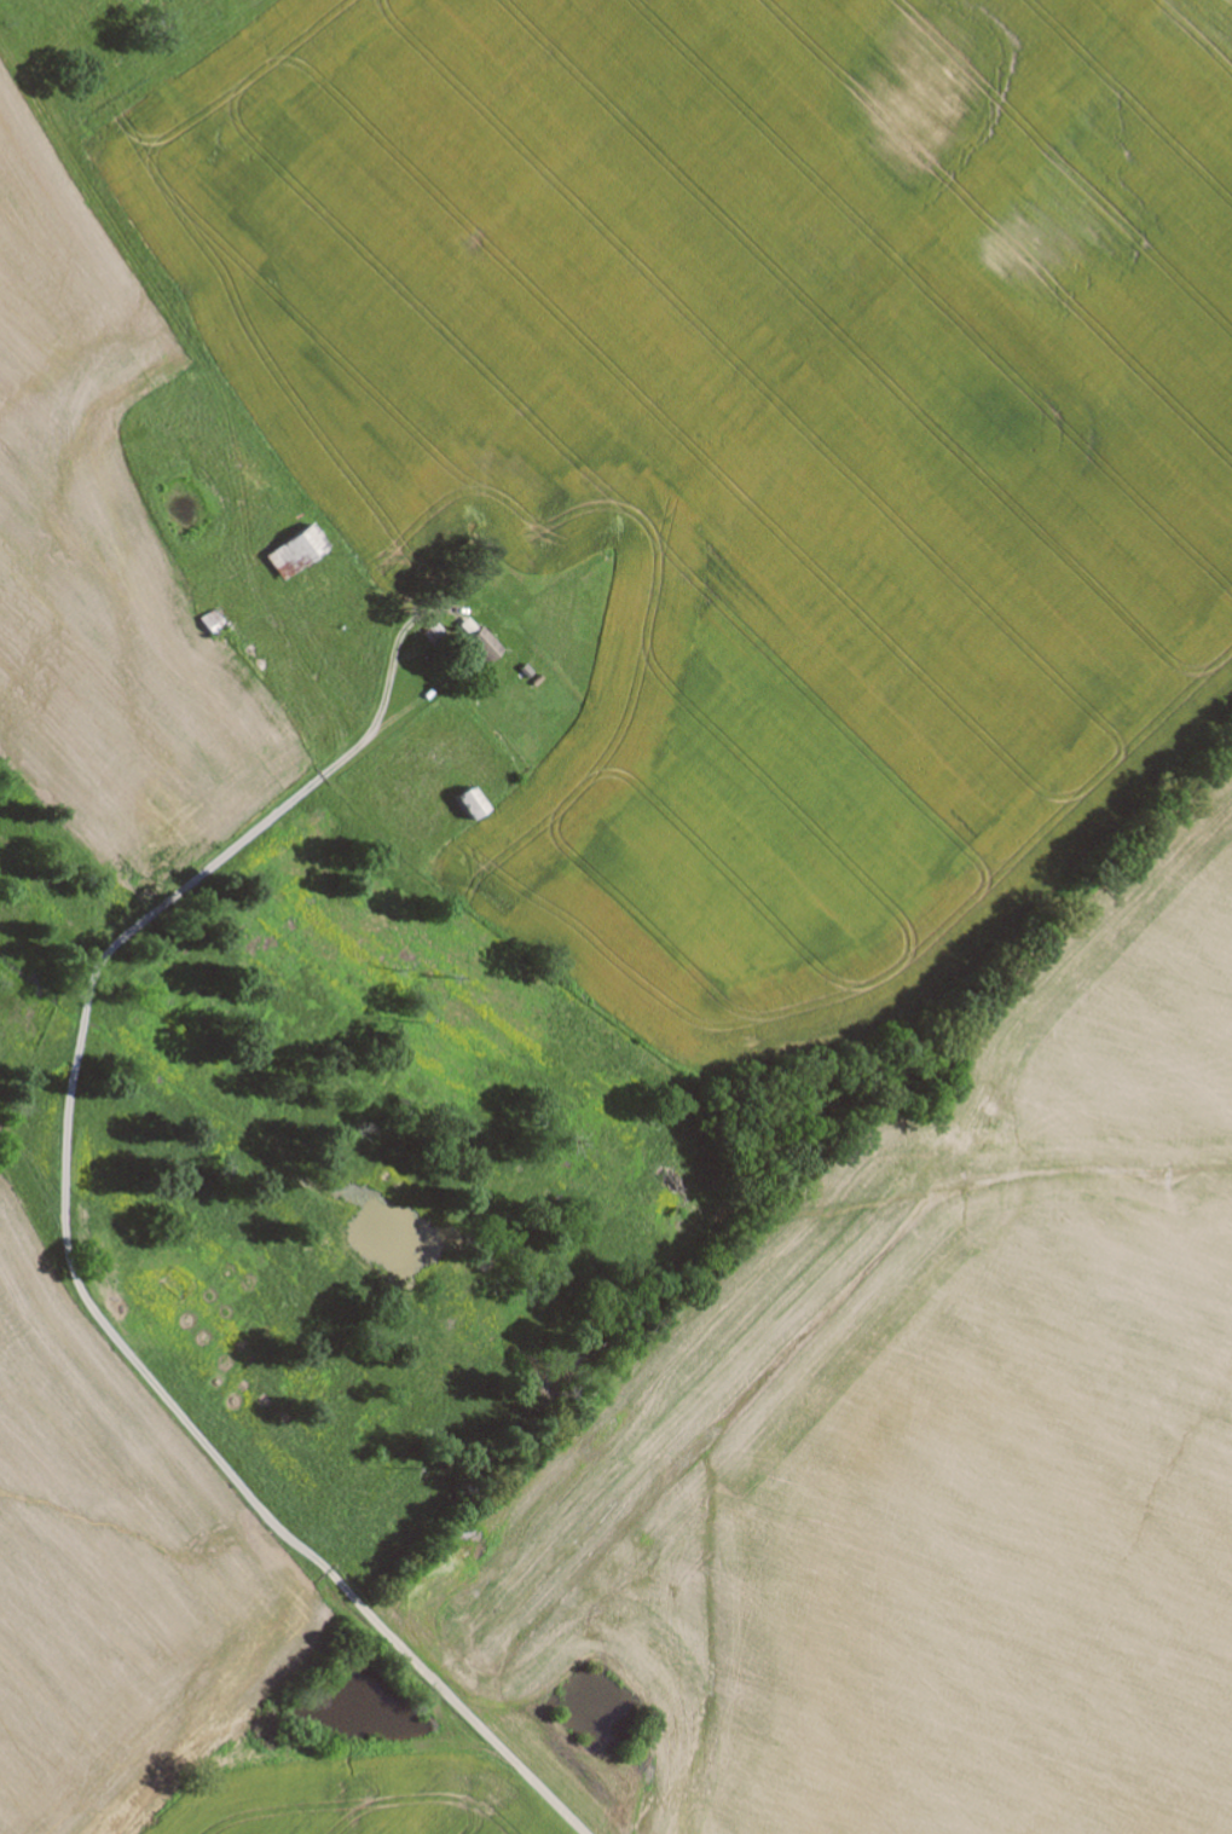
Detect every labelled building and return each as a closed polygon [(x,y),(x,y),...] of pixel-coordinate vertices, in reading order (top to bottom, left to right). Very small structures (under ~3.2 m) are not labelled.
[(328,546),(311,522),(263,555),(280,579),(328,546)] [(483,662),(500,648),(481,626),(464,640),(483,662)] [(486,811),(473,786),(455,795),(468,820),(486,811)]
